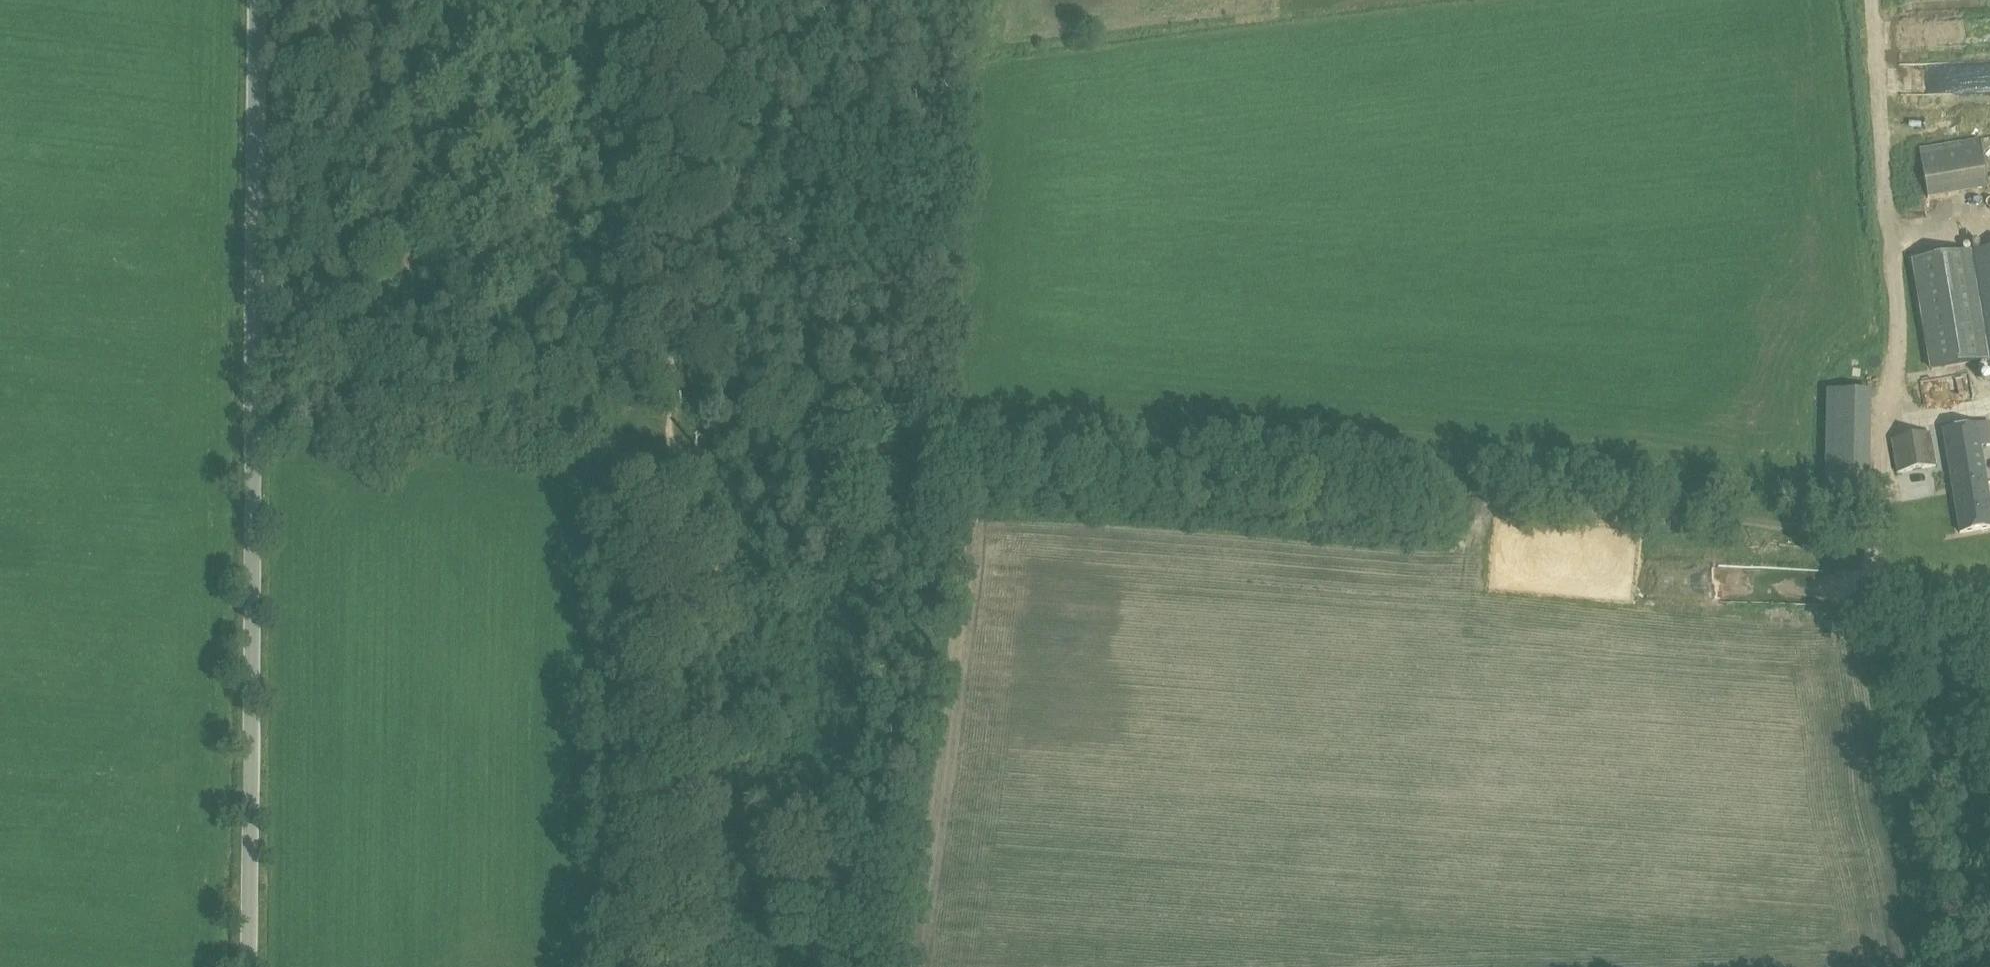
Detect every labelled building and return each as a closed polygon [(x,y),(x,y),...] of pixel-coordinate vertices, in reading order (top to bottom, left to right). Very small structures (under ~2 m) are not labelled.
[(1970,253),(1989,371),(1989,249),(1970,253)] [(1967,252),(1908,262),(1927,370),(1986,360),(1967,252)] [(1989,528),(1989,503),(1981,447),(1989,446),(1989,424),(1989,423),(1943,431),(1960,533),(1989,528)] [(1930,433),(1892,440),(1897,473),(1936,467),(1930,433)]
